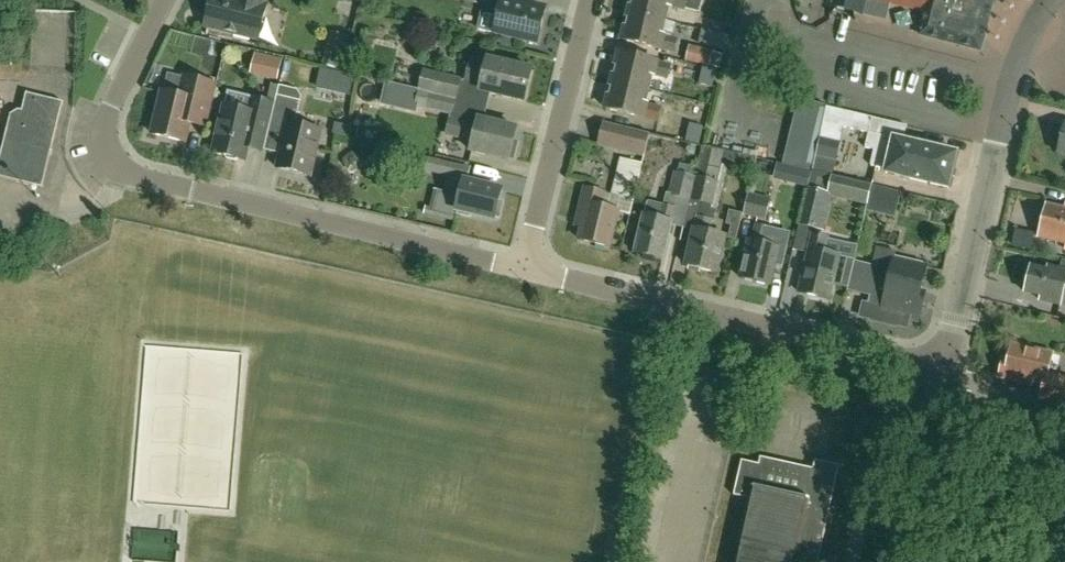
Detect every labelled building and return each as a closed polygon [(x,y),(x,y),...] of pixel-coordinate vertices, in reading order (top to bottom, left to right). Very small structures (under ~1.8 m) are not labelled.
[(246,0),(212,0),(210,8),(212,10),(208,27),(259,39),(267,5),(265,5),(246,0)] [(544,9),(527,5),(529,0),(484,0),(477,29),(536,43),(544,9)] [(629,11),(665,21),(669,6),(684,9),(686,0),(631,0),(629,11)] [(692,11),(730,17),(732,0),(693,0),(692,11)] [(830,6),(861,14),(865,0),(832,0),(830,6)] [(981,50),(993,0),(876,0),(927,13),(921,35),(981,50)] [(676,23),(665,21),(629,11),(622,40),(658,49),(659,48),(673,52),(676,39),(662,36),(662,34),(672,37),(676,23)] [(37,77),(76,77),(76,13),(37,13),(37,77)] [(342,70),(349,36),(332,32),(328,49),(327,49),(323,65),(342,70)] [(685,62),(703,66),(710,68),(710,66),(720,69),(723,55),(713,52),(713,51),(689,45),(685,62)] [(612,80),(649,89),(653,74),(667,78),(670,65),(655,62),(655,61),(619,52),(612,80)] [(481,92),(491,95),(523,102),(531,69),(488,60),(487,64),(471,61),(466,82),(465,89),(481,92)] [(703,66),(699,84),(713,87),(716,69),(710,68),(703,66)] [(423,70),(418,91),(457,100),(462,80),(462,78),(423,69),(423,70)] [(328,90),(354,91),(355,75),(328,74),(328,90)] [(185,141),(189,126),(204,129),(215,84),(185,77),(181,96),(163,92),(153,134),(185,141)] [(645,104),(649,89),(612,80),(605,108),(642,117),(642,116),(657,120),(660,108),(645,104)] [(414,110),(415,107),(416,102),(418,91),(385,83),(381,103),(414,110)] [(280,85),(270,127),(287,131),(278,168),(310,176),(321,131),(295,125),(302,96),(299,90),(280,85)] [(516,129),(485,122),(488,107),(457,100),(418,91),(416,102),(415,107),(451,116),(446,134),(474,141),(471,152),(509,161),(509,159),(514,160),(518,142),(513,141),(516,129)] [(14,116),(9,134),(14,143),(20,144),(11,180),(43,187),(64,102),(27,93),(27,95),(23,111),(22,111),(14,116)] [(262,154),(267,136),(275,103),(251,98),(248,111),(225,106),(214,153),(225,156),(227,159),(236,161),(239,159),(245,160),(247,151),(262,154)] [(811,170),(826,105),(798,99),(783,164),(811,170)] [(840,144),(844,127),(869,133),(866,148),(875,150),(872,166),(887,169),(886,172),(949,187),(949,186),(952,187),(955,175),(952,174),(957,153),(903,140),(907,125),(827,107),(823,122),(819,139),(840,144)] [(644,155),(647,141),(649,133),(602,122),(597,144),(644,155)] [(690,123),(686,142),(699,145),(704,127),(690,123)] [(753,172),(756,157),(726,151),(725,152),(702,147),(695,176),(689,200),(701,203),(686,265),(715,272),(724,236),(708,232),(711,220),(715,221),(727,166),(753,172)] [(409,153),(406,167),(432,173),(435,160),(409,153)] [(611,195),(606,194),(606,193),(586,189),(576,228),(582,229),(580,240),(608,247),(617,211),(630,214),(643,163),(620,158),(611,195)] [(815,158),(812,171),(832,175),(833,176),(836,163),(815,158)] [(774,180),(787,183),(791,166),(778,163),(774,180)] [(689,200),(695,176),(674,171),(668,195),(689,200)] [(832,175),(812,171),(799,225),(820,230),(829,192),(828,192),(832,175)] [(442,192),(438,210),(458,215),(459,211),(494,219),(495,216),(499,217),(503,202),(499,201),(501,191),(480,186),(481,183),(469,180),(449,175),(448,177),(444,192),(442,192)] [(876,206),(894,214),(903,198),(885,189),(876,206)] [(743,215),(765,220),(771,199),(748,193),(743,215)] [(674,208),(663,205),(648,201),(636,253),(662,259),(674,208)] [(1064,207),(1046,203),(1038,237),(1064,244),(1064,204),(1064,207)] [(769,285),(778,248),(765,245),(769,228),(756,225),(752,241),(750,241),(741,278),(769,285)] [(828,299),(839,256),(823,252),(826,238),(812,235),(798,292),(828,299)] [(925,265),(895,258),(897,252),(876,247),(871,265),(853,260),(846,290),(869,295),(867,304),(863,303),(860,316),(907,326),(909,318),(918,320),(925,291),(920,289),(925,265)] [(1062,261),(1061,269),(1048,266),(1047,270),(1031,266),(1025,291),(1041,295),(1040,300),(1060,304),(1064,285),(1064,262),(1062,261)] [(1049,373),(1053,353),(1012,344),(1008,360),(1004,359),(999,378),(1022,383),(1022,380),(1043,385),(1041,401),(1064,406),(1064,377),(1049,373)] [(1008,424),(1012,406),(999,403),(994,421),(1008,424)] [(737,561),(818,561),(840,464),(815,459),(813,467),(760,456),(759,463),(741,459),(733,494),(751,498),(737,561)]
